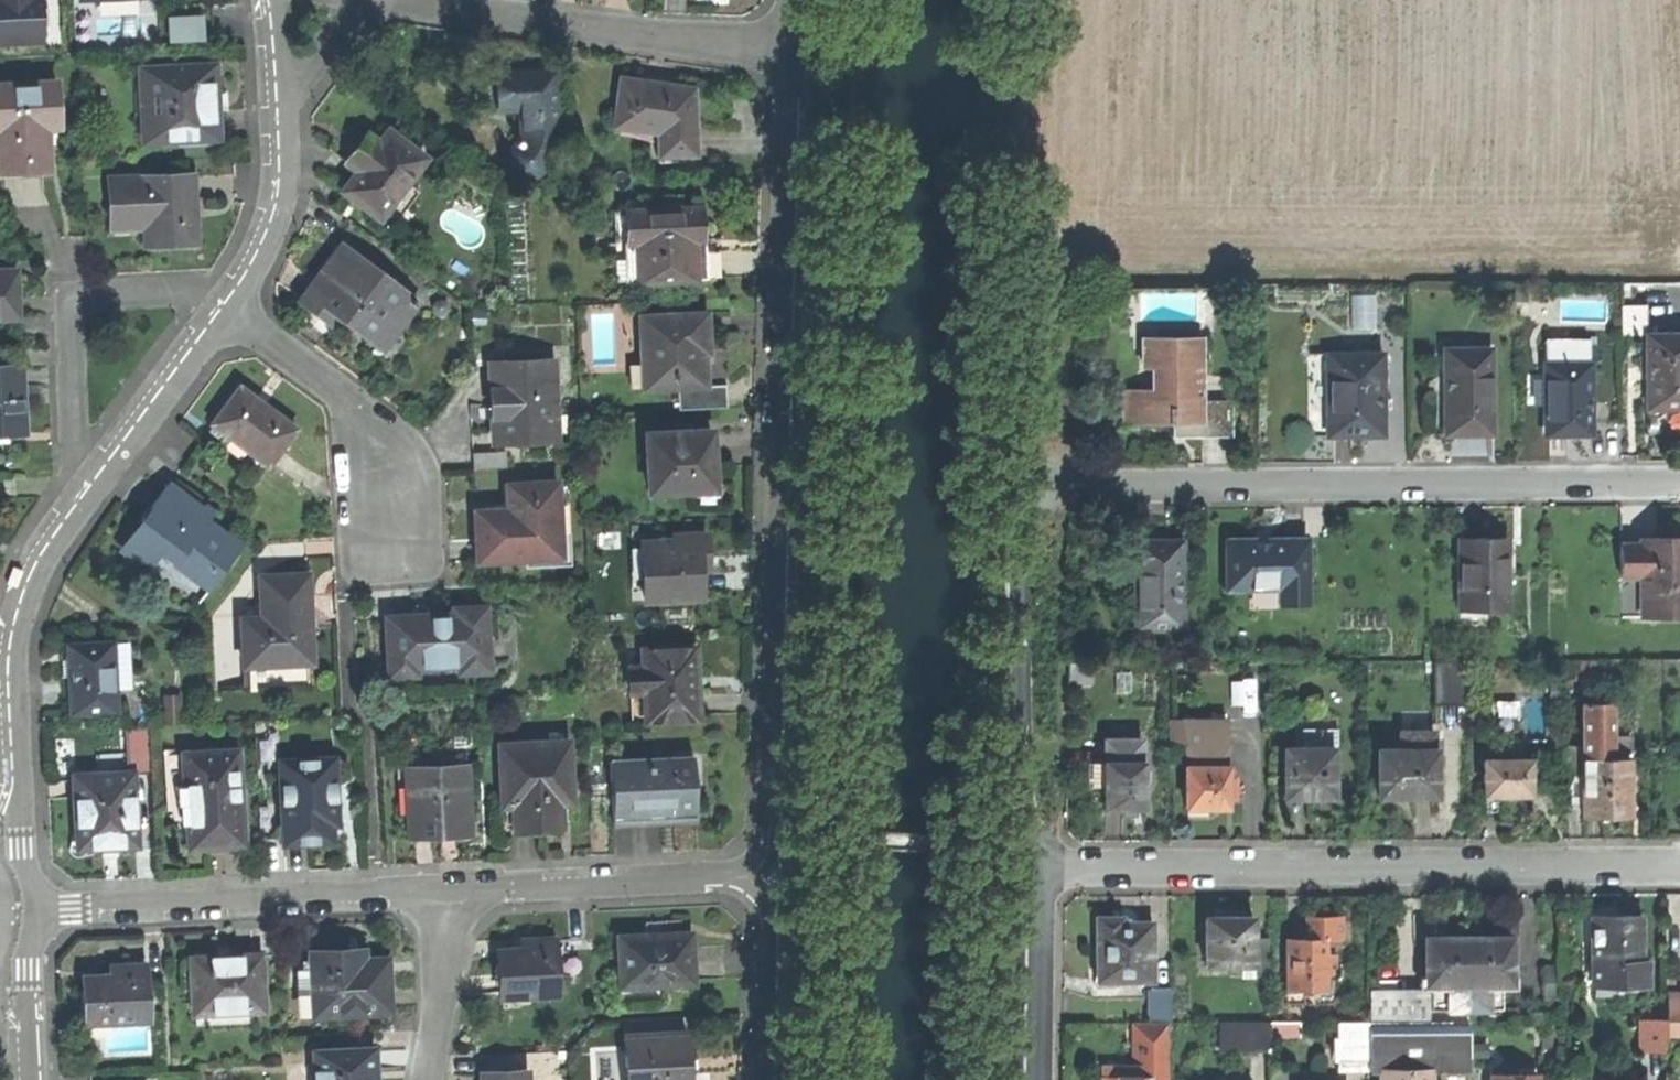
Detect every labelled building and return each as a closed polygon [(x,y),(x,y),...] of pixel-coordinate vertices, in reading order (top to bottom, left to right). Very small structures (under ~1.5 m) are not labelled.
[(40,39),(37,0),(0,0),(0,41),(40,39)] [(195,14),(163,16),(164,38),(197,36),(195,14)] [(140,140),(217,136),(214,98),(211,62),(134,66),(140,140)] [(518,69),(491,70),(492,104),(516,104),(516,120),(514,132),(512,131),(510,131),(507,137),(507,140),(509,141),(510,143),(508,148),(506,155),(507,162),(509,166),(515,169),(523,169),(531,168),(540,160),(545,149),(549,139),(550,131),(548,67),(518,69)] [(651,154),(691,152),(687,84),(652,78),(612,73),(604,124),(650,132),(651,154)] [(58,127),(56,84),(0,87),(0,167),(24,166),(24,173),(48,172),(45,128),(51,127),(58,127)] [(418,154),(381,127),(373,138),(360,128),(349,144),(340,157),(352,167),(337,188),(375,213),(377,210),(391,220),(414,188),(401,178),(418,154)] [(24,173),(24,166),(0,167),(0,174),(24,173)] [(143,241),(191,239),(189,203),(188,171),(107,175),(110,225),(142,224),(143,241)] [(633,278),(690,274),(688,236),(695,235),(694,221),(693,203),(620,208),(623,239),(631,239),(633,278)] [(413,298),(337,240),(317,268),(295,296),(314,312),(322,302),(378,345),(413,298)] [(18,318),(17,294),(15,270),(0,271),(0,319),(18,318)] [(672,383),(699,382),(697,349),(701,348),(700,331),(699,311),(635,314),(639,385),(672,383)] [(1648,409),(1679,409),(1679,336),(1647,336),(1648,409)] [(1172,422),(1182,421),(1202,421),(1202,405),(1200,337),(1161,337),(1162,365),(1153,365),(1153,367),(1153,390),(1123,390),(1124,423),(1167,422),(1167,425),(1172,425),(1172,422)] [(1142,367),(1153,367),(1153,365),(1162,365),(1161,337),(1141,338),(1142,367)] [(1544,360),(1589,360),(1589,340),(1544,340),(1544,360)] [(1468,434),(1491,434),(1491,349),(1444,349),(1444,374),(1445,374),(1445,394),(1450,394),(1450,434),(1468,434)] [(1349,435),(1383,435),(1382,355),(1326,355),(1326,410),(1332,410),(1333,435),(1349,435)] [(1589,434),(1589,360),(1544,360),(1545,412),(1550,412),(1550,434),(1562,434),(1589,434)] [(493,430),(494,441),(557,438),(552,361),(490,364),(491,389),(492,389),(499,389),(499,416),(493,416),(493,430)] [(26,434),(24,401),(22,366),(0,367),(0,435),(26,434)] [(699,382),(672,383),(673,407),(723,404),(721,381),(699,382)] [(214,427),(270,467),(298,430),(241,389),(227,408),(214,427)] [(1202,421),(1182,421),(1182,437),(1195,436),(1232,436),(1231,404),(1202,405),(1202,421)] [(1648,409),(1648,434),(1670,433),(1679,433),(1679,409),(1648,409)] [(1173,437),(1182,437),(1182,421),(1172,422),(1172,425),(1173,437)] [(650,491),(714,488),(713,463),(711,429),(648,433),(650,491)] [(506,451),(473,452),(473,469),(506,467),(506,451)] [(476,538),(477,562),(561,557),(557,483),(504,485),(505,514),(475,516),(476,538)] [(209,588),(240,547),(209,523),(213,518),(167,485),(141,519),(144,522),(134,535),(123,549),(148,568),(159,552),(164,545),(179,556),(174,563),(209,588)] [(643,542),(643,547),(645,578),(646,599),(701,596),(700,572),(706,571),(705,558),(704,535),(676,536),(676,540),(643,542)] [(1621,617),(1679,616),(1679,538),(1659,538),(1640,538),(1640,544),(1620,545),(1621,617)] [(1458,609),(1507,609),(1507,572),(1508,555),(1508,539),(1478,539),(1459,539),(1458,609)] [(1227,540),(1227,587),(1283,587),(1283,603),(1307,603),(1307,540),(1267,540),(1227,540)] [(1135,628),(1182,628),(1183,541),(1150,541),(1126,541),(1126,568),(1135,568),(1135,628)] [(159,552),(174,563),(179,556),(164,545),(159,552)] [(645,578),(643,547),(631,548),(633,578),(645,578)] [(247,666),(248,687),(306,685),(306,663),(310,663),(306,588),(306,574),(259,576),(260,607),(239,608),(241,666),(247,666)] [(385,618),(388,676),(486,671),(483,609),(451,609),(451,621),(426,623),(426,616),(399,617),(385,618)] [(71,715),(116,711),(115,696),(113,665),(128,664),(126,643),(66,647),(68,667),(71,715)] [(695,648),(643,650),(643,666),(638,667),(629,667),(630,691),(638,691),(639,713),(670,712),(671,722),(698,720),(696,692),(695,648)] [(1434,705),(1467,704),(1466,661),(1433,661),(1434,705)] [(1069,685),(1089,685),(1089,662),(1069,662),(1069,685)] [(130,694),(128,664),(113,665),(115,696),(130,694)] [(631,724),(671,722),(670,712),(639,713),(638,691),(630,691),(631,724)] [(179,696),(164,696),(165,725),(181,725),(179,696)] [(1496,719),(1517,718),(1517,701),(1496,702),(1496,719)] [(1583,747),(1584,760),(1601,760),(1601,748),(1611,747),(1611,702),(1583,703),(1583,747)] [(1186,766),(1227,767),(1227,718),(1170,718),(1170,742),(1186,743),(1186,766)] [(135,846),(135,834),(142,833),(142,818),(135,819),(133,777),(152,776),(149,726),(127,728),(129,774),(74,776),(76,811),(77,849),(135,846)] [(1301,728),(1301,748),(1332,748),(1338,748),(1338,728),(1301,728)] [(1401,750),(1435,750),(1435,731),(1401,732),(1401,750)] [(1105,739),(1105,760),(1143,760),(1143,740),(1105,739)] [(558,806),(569,805),(566,743),(497,746),(501,834),(536,833),(559,831),(558,806)] [(1566,806),(1582,806),(1581,760),(1584,760),(1583,747),(1565,747),(1566,806)] [(1301,748),(1284,748),(1284,796),(1310,796),(1332,796),(1332,748),(1301,748)] [(1435,796),(1435,750),(1401,750),(1379,750),(1379,797),(1410,796),(1435,796)] [(207,848),(243,846),(238,755),(216,755),(216,752),(162,755),(166,827),(185,826),(187,849),(207,848)] [(695,789),(694,757),(609,761),(612,818),(697,814),(695,789)] [(1529,759),(1483,760),(1483,795),(1515,795),(1529,795),(1529,777),(1529,767),(1529,759)] [(1601,760),(1584,760),(1581,760),(1582,806),(1582,817),(1613,817),(1630,817),(1629,795),(1631,795),(1631,780),(1629,780),(1629,759),(1601,760)] [(317,843),(332,842),(332,826),(335,825),(332,760),(279,762),(284,841),(307,840),(307,843),(317,843)] [(1142,807),(1143,760),(1105,760),(1105,764),(1105,786),(1105,807),(1123,807),(1123,814),(1128,814),(1135,814),(1135,807),(1142,807)] [(1091,786),(1105,786),(1105,764),(1091,764),(1091,786)] [(1227,775),(1227,767),(1186,766),(1185,807),(1189,807),(1208,807),(1210,807),(1227,807),(1227,798),(1227,775)] [(468,828),(465,767),(405,769),(408,837),(424,837),(441,836),(441,829),(468,828)] [(1236,775),(1227,775),(1227,798),(1236,798),(1236,775)] [(1208,818),(1208,807),(1189,807),(1188,818),(1208,818)] [(1326,938),(1326,940),(1343,940),(1343,916),(1322,916),(1305,917),(1305,938),(1326,938)] [(1241,966),(1253,965),(1253,941),(1253,918),(1238,918),(1226,917),(1205,917),(1205,965),(1241,966)] [(1619,917),(1591,917),(1591,985),(1615,985),(1615,986),(1647,986),(1646,962),(1642,962),(1641,917),(1619,917)] [(1128,980),(1140,980),(1153,980),(1152,922),(1122,922),(1122,918),(1113,918),(1096,919),(1097,943),(1104,942),(1104,976),(1128,976),(1128,980)] [(619,939),(622,988),(691,985),(691,962),(690,936),(670,936),(669,921),(645,922),(644,937),(619,939)] [(1286,989),(1304,989),(1326,989),(1326,974),(1326,955),(1326,940),(1326,938),(1305,938),(1286,938),(1286,989)] [(1491,988),(1491,990),(1503,990),(1516,990),(1516,977),(1509,977),(1509,939),(1494,940),(1466,940),(1466,988),(1491,988)] [(1431,988),(1466,988),(1466,940),(1435,940),(1426,940),(1426,977),(1417,977),(1418,989),(1431,988)] [(1253,965),(1253,976),(1269,977),(1269,941),(1253,941),(1253,965)] [(500,997),(557,994),(553,942),(530,943),(530,951),(498,953),(499,978),(500,997)] [(1140,987),(1140,980),(1128,980),(1128,976),(1104,976),(1104,942),(1097,943),(1097,988),(1140,987)] [(306,996),(312,996),(313,1017),(389,1012),(387,960),(361,961),(361,952),(334,953),(311,955),(311,963),(301,963),(301,972),(295,972),(295,996),(306,996)] [(1326,955),(1326,974),(1333,973),(1336,970),(1335,955),(1326,955)] [(192,960),(194,1014),(196,1014),(243,1012),(262,1012),(260,957),(212,959),(192,960)] [(1253,976),(1253,965),(1241,966),(1241,976),(1253,976)] [(1558,966),(1543,966),(1543,999),(1557,999),(1558,966)] [(87,1025),(148,1022),(146,969),(112,970),(112,979),(85,980),(86,1005),(87,1025)] [(1151,987),(1151,1023),(1169,1022),(1170,1023),(1170,987),(1151,987)] [(1466,988),(1431,988),(1431,1010),(1466,1010),(1466,988)] [(1491,1010),(1491,990),(1491,988),(1466,988),(1466,1010),(1491,1010)] [(1304,1002),(1304,989),(1286,989),(1286,1002),(1304,1002)] [(1491,990),(1491,1010),(1503,1010),(1503,990),(1491,990)] [(1368,992),(1368,1021),(1427,1021),(1427,1010),(1426,992),(1368,992)] [(1666,1021),(1679,1021),(1679,992),(1666,993),(1666,1021)] [(1467,1021),(1466,1010),(1431,1010),(1427,1010),(1427,1021),(1467,1021)] [(243,1023),(243,1012),(196,1014),(196,1025),(243,1023)] [(1337,1069),(1369,1069),(1368,1021),(1337,1021),(1337,1069)] [(1379,1069),(1428,1068),(1442,1068),(1460,1068),(1467,1068),(1467,1021),(1427,1021),(1368,1021),(1369,1069),(1379,1069)] [(1637,1052),(1666,1051),(1666,1038),(1666,1021),(1637,1022),(1637,1052)] [(1666,1021),(1666,1038),(1679,1038),(1679,1021),(1666,1021)] [(1152,1079),(1170,1079),(1169,1022),(1151,1023),(1133,1023),(1133,1042),(1136,1042),(1136,1067),(1142,1067),(1142,1077),(1152,1077),(1152,1079)] [(1220,1048),(1269,1048),(1269,1035),(1269,1022),(1220,1022),(1220,1048)] [(1300,1022),(1269,1022),(1269,1035),(1299,1036),(1300,1022)] [(118,1052),(145,1052),(144,1023),(117,1024),(118,1052)] [(679,1074),(687,1074),(687,1059),(685,1033),(623,1035),(625,1079),(680,1079),(679,1074)] [(314,1050),(315,1079),(374,1079),(372,1048),(314,1050)] [(1102,1067),(1102,1077),(1119,1077),(1119,1070),(1126,1070),(1126,1067),(1102,1067)] [(1119,1070),(1119,1077),(1142,1077),(1142,1067),(1136,1067),(1126,1067),(1126,1070),(1119,1070)] [(1428,1068),(1379,1069),(1379,1079),(1428,1079),(1428,1068)] [(1283,1072),(1270,1072),(1270,1079),(1283,1079),(1283,1072)]
